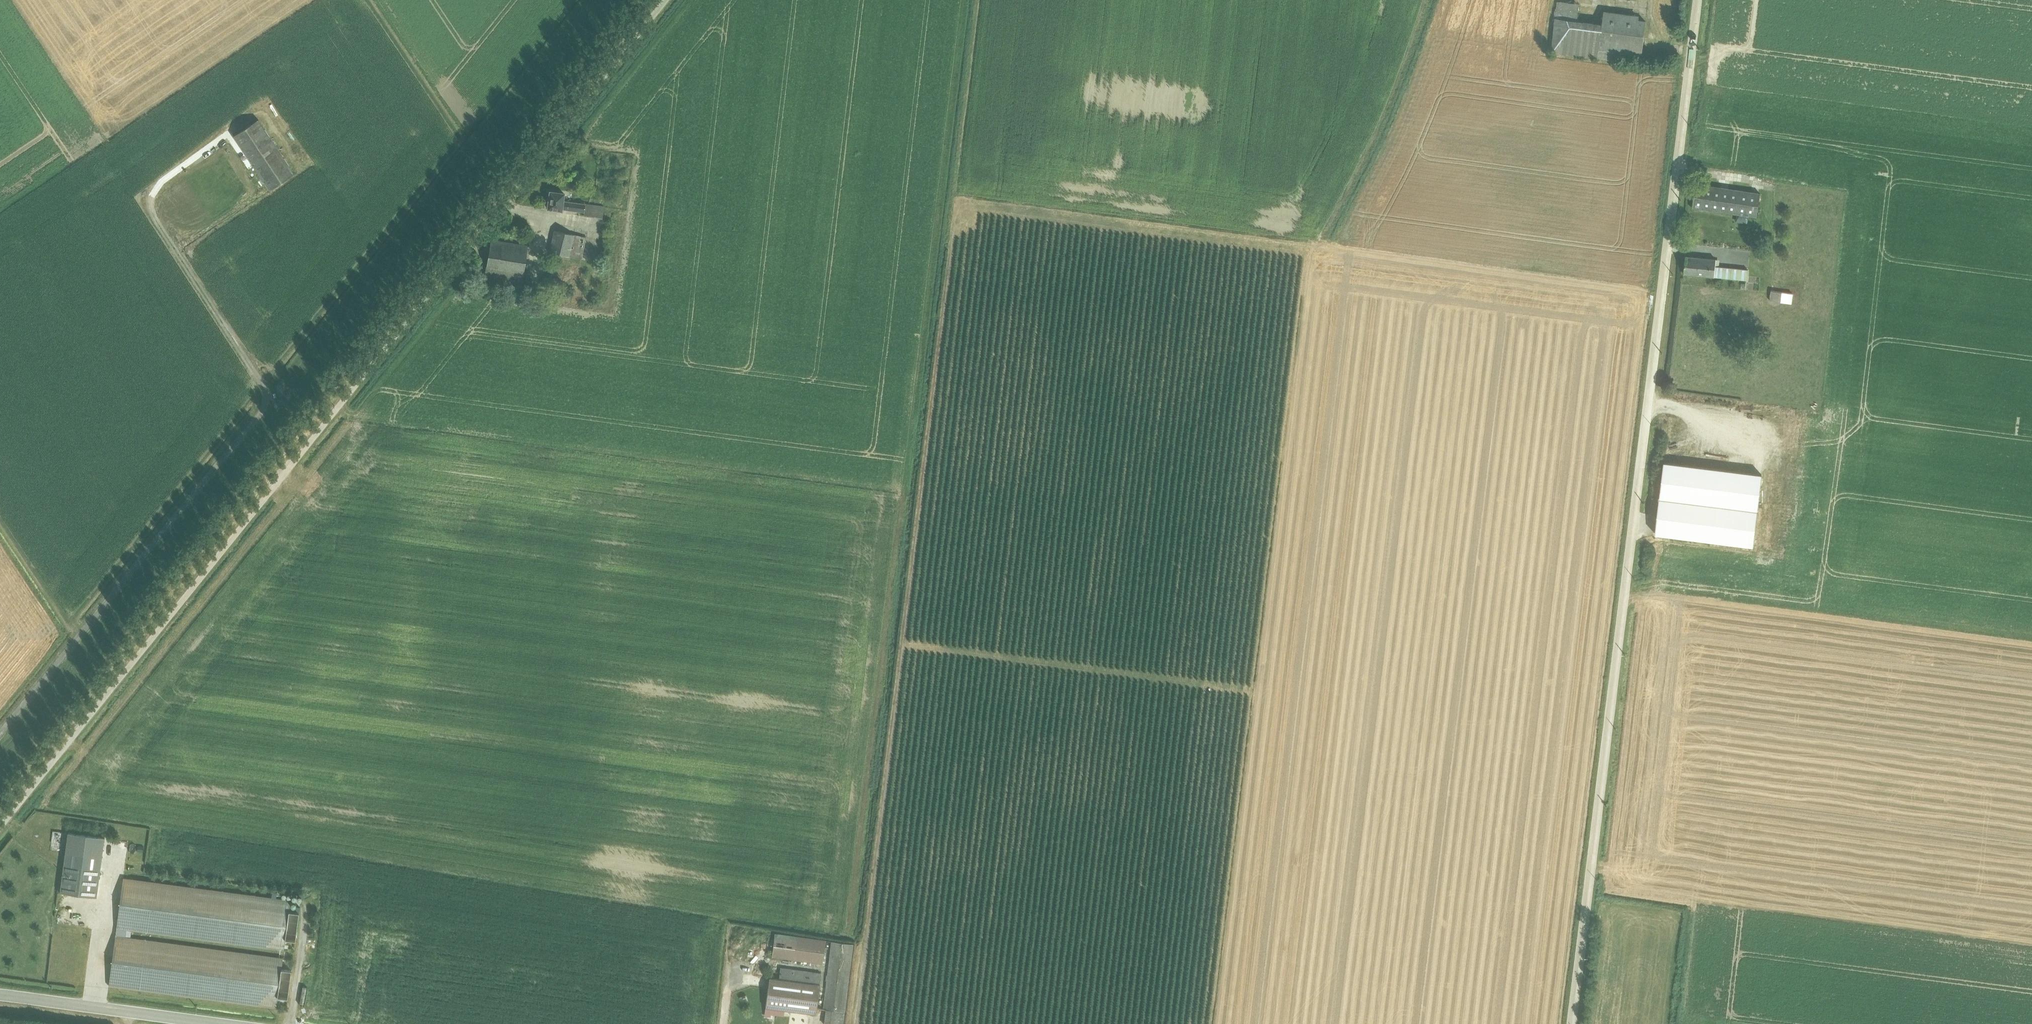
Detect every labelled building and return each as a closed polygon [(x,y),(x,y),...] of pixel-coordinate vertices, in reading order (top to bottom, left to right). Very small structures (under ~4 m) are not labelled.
[(1555,11),(1551,52),(1552,53),(1598,59),(1598,58),(1615,61),(1616,52),(1642,55),(1646,22),(1639,21),(1639,16),(1604,11),(1602,24),(1579,21),(1581,13),(1578,13),(1579,4),(1569,3),(1557,1),(1556,9),(1555,11)] [(259,119),(233,136),(270,190),(295,174),(259,119)] [(1696,184),(1693,208),(1736,214),(1735,222),(1747,224),(1748,216),(1757,217),(1760,193),(1696,184)] [(550,191),(548,208),(563,211),(563,208),(584,212),(584,215),(602,218),(604,206),(564,200),(565,193),(550,191)] [(554,230),(549,252),(581,259),(585,243),(587,237),(585,237),(575,234),(574,235),(554,230)] [(490,242),(484,281),(522,287),(528,246),(500,241),(493,240),(492,240),(492,241),(491,242),(490,242)] [(1684,272),(1684,274),(1718,278),(1747,280),(1748,270),(1719,266),(1720,260),(1686,256),(1684,272)] [(1771,290),(1770,301),(1792,304),(1793,293),(1771,290)] [(1664,463),(1655,534),(1753,546),(1761,475),(1762,475),(1664,463)] [(59,832),(47,832),(47,844),(60,843),(59,832)] [(67,832),(60,892),(97,897),(104,838),(67,832)] [(117,928),(132,930),(284,951),(285,940),(295,941),(299,913),(290,912),(291,900),(124,878),(117,928)] [(132,930),(117,928),(109,985),(238,1002),(277,1007),(278,997),(288,998),(291,970),(281,969),(283,958),(245,953),(131,937),(132,930)] [(774,942),(772,957),(822,964),(825,940),(775,933),(774,941),(774,942)] [(823,1009),(826,1009),(824,1023),(843,1023),(845,1013),(853,945),(831,941),(824,1003),(823,1009)] [(769,978),(764,1016),(771,1017),(772,1015),(784,1016),(785,1010),(816,1014),(821,973),(780,967),(779,979),(769,978)]
